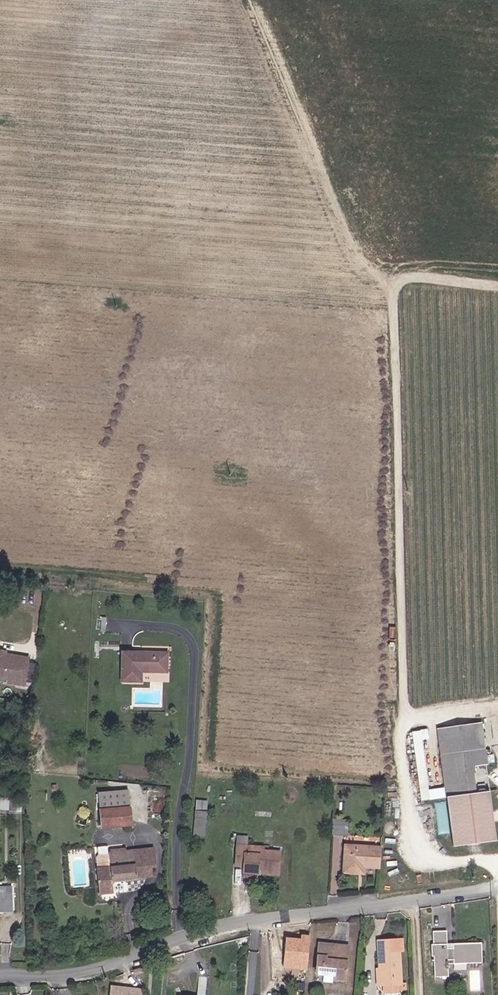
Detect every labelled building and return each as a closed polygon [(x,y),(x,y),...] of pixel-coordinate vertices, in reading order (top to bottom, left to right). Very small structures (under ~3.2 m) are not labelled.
[(165,653),(123,654),(122,683),(141,684),(141,674),(165,674),(165,653)] [(9,683),(12,687),(21,689),(25,664),(18,663),(18,660),(2,657),(1,661),(0,661),(0,681),(9,683)] [(478,726),(435,731),(440,780),(472,776),(483,775),(478,726)] [(441,789),(428,791),(422,732),(413,733),(420,792),(421,801),(442,799),(474,795),(472,776),(440,780),(441,789)] [(136,807),(133,789),(109,793),(112,811),(136,807)] [(486,794),(442,799),(448,849),(491,844),(486,794)] [(139,826),(136,807),(112,811),(106,812),(109,830),(139,826)] [(345,816),(330,815),(329,831),(344,832),(345,816)] [(205,820),(197,820),(197,829),(204,829),(205,820)] [(245,840),(236,840),(236,849),(245,849),(245,840)] [(343,857),(343,867),(357,867),(358,857),(363,858),(378,858),(379,842),(344,841),(344,848),(350,848),(349,858),(343,857)] [(136,871),(137,878),(153,876),(153,867),(159,867),(157,843),(133,846),(134,857),(124,858),(126,872),(136,871)] [(138,880),(137,878),(136,871),(126,872),(124,858),(134,857),(133,846),(108,848),(110,862),(113,884),(138,880)] [(235,870),(244,871),(244,881),(254,881),(254,877),(263,877),(263,881),(277,881),(279,853),(261,853),(261,850),(245,849),(236,849),(235,870)] [(100,896),(114,894),(113,884),(110,862),(95,864),(100,896)] [(0,892),(0,909),(7,910),(8,892),(0,892)] [(483,961),(481,939),(448,941),(447,929),(435,930),(435,942),(430,943),(431,959),(436,959),(437,975),(450,974),(449,959),(456,958),(456,963),(483,961)] [(385,981),(386,981),(400,980),(403,979),(401,945),(403,945),(402,932),(379,934),(379,937),(384,937),(384,946),(380,946),(383,965),(385,981)] [(334,979),(345,979),(348,945),(320,943),(317,973),(335,975),(334,979)] [(152,965),(150,958),(141,961),(141,962),(143,967),(152,965)] [(401,987),(400,980),(386,981),(386,988),(401,987)] [(111,994),(142,994),(143,987),(112,985),(111,994)]
